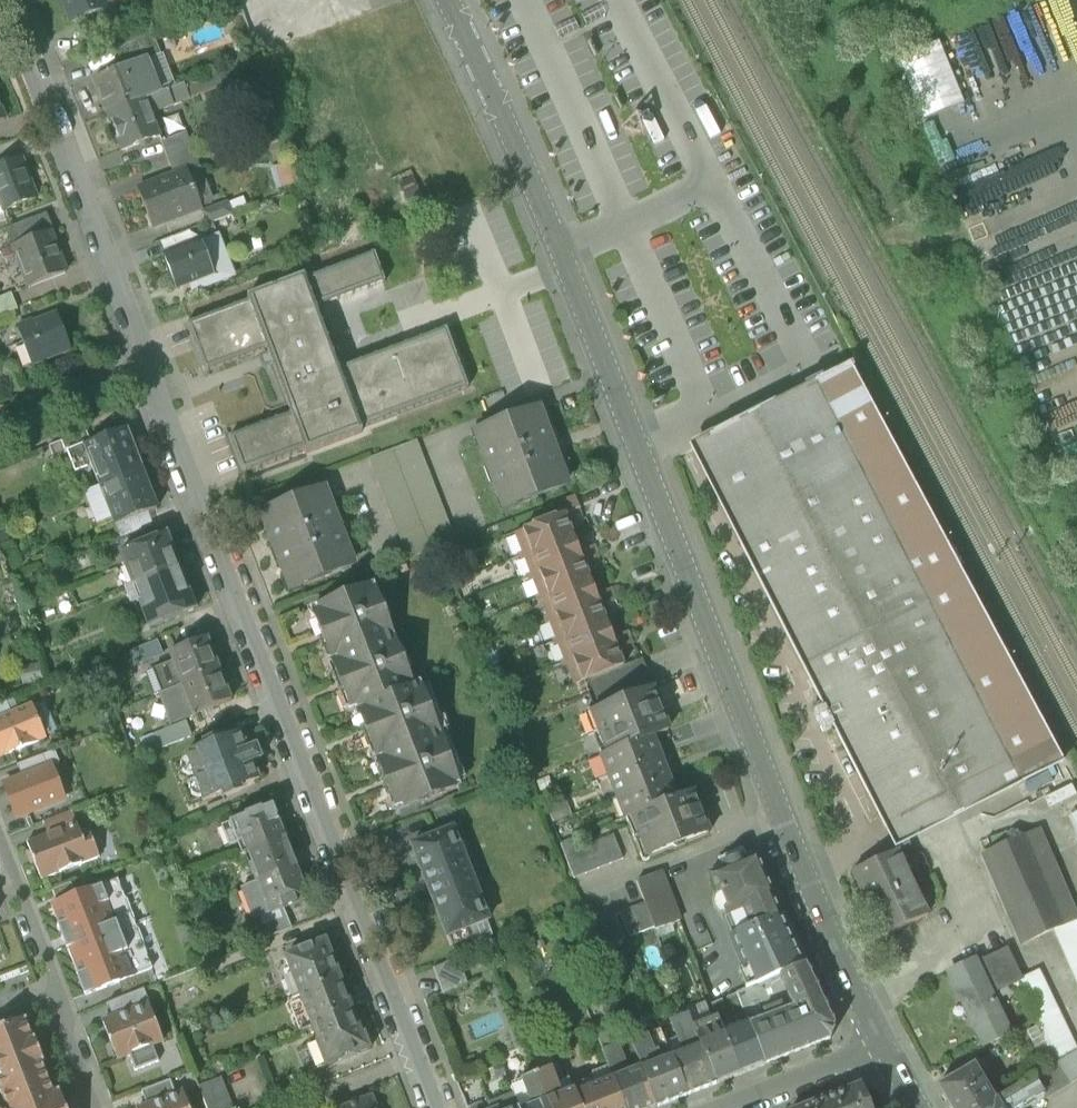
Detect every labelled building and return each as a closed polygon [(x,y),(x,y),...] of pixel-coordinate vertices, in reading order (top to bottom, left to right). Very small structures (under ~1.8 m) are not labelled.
[(73,24),(91,17),(91,16),(102,12),(98,0),(63,0),(73,24)] [(91,17),(97,33),(121,24),(114,7),(102,12),(91,16),(91,17)] [(115,46),(124,69),(146,61),(146,62),(162,56),(153,32),(115,46)] [(922,120),(964,104),(939,41),(897,57),(922,120)] [(109,114),(109,115),(146,101),(146,100),(160,95),(146,62),(146,61),(124,69),(115,72),(114,71),(103,75),(103,77),(95,80),(109,114)] [(185,85),(168,92),(174,107),(189,101),(185,85)] [(152,115),(174,107),(168,92),(160,95),(146,100),(146,101),(152,115)] [(152,115),(146,101),(109,115),(123,151),(160,137),(152,115)] [(165,153),(170,167),(195,157),(190,144),(165,153)] [(199,167),(195,157),(170,167),(174,177),(187,172),(199,167)] [(3,212),(37,199),(22,160),(0,169),(0,203),(3,212)] [(137,191),(151,227),(200,208),(187,172),(174,177),(137,191)] [(201,213),(206,224),(229,215),(225,203),(201,213)] [(7,230),(14,247),(50,233),(52,232),(45,215),(7,230)] [(66,274),(50,233),(14,247),(30,288),(66,274)] [(218,235),(201,242),(213,275),(192,283),(196,292),(223,281),(223,280),(230,277),(223,258),(219,259),(217,254),(224,251),(218,235)] [(176,289),(192,283),(213,275),(201,242),(164,256),(176,289)] [(376,259),(307,285),(318,314),(387,288),(376,259)] [(340,372),(318,314),(307,285),(305,278),(250,299),(252,302),(269,349),(293,413),(307,450),(308,452),(362,432),(361,428),(340,372)] [(18,310),(12,294),(0,299),(0,317),(18,310)] [(207,372),(269,349),(252,302),(190,325),(207,372)] [(18,328),(33,366),(72,351),(58,315),(33,324),(32,322),(18,328)] [(446,332),(340,372),(361,428),(467,388),(446,332)] [(696,455),(703,469),(744,448),(737,434),(757,424),(764,438),(786,427),(779,413),(789,407),(797,421),(850,394),(842,379),(855,373),(852,367),(811,388),(737,426),(693,449),(696,455)] [(886,827),(1009,764),(1031,753),(1042,774),(1064,763),(855,373),(842,379),(850,394),(797,421),(789,407),(779,413),(786,427),(764,438),(757,424),(737,434),(744,448),(703,469),(744,549),(743,549),(825,708),(814,713),(820,723),(824,733),(835,728),(886,827)] [(478,434),(507,508),(565,486),(554,456),(556,455),(551,442),(548,443),(536,412),(478,434)] [(245,473),(307,450),(293,413),(231,437),(245,473)] [(127,431),(86,447),(89,454),(93,466),(101,486),(142,471),(127,431)] [(395,451),(434,550),(457,541),(418,443),(395,451)] [(77,472),(83,470),(78,458),(89,454),(86,447),(69,453),(77,472)] [(370,461),(409,560),(432,551),(394,451),(370,461)] [(93,466),(89,454),(78,458),(83,470),(93,466)] [(101,486),(104,492),(114,518),(116,525),(150,512),(157,509),(142,471),(101,486)] [(99,524),(114,518),(104,492),(95,495),(96,499),(91,501),(99,524)] [(264,515),(294,589),(352,566),(340,536),(342,535),(337,522),(335,523),(322,492),(264,515)] [(550,506),(554,519),(566,515),(566,516),(581,510),(576,497),(550,506)] [(155,525),(150,512),(116,525),(121,539),(155,525)] [(516,534),(525,557),(574,537),(566,516),(566,515),(554,519),(516,534)] [(122,553),(128,570),(134,586),(180,568),(174,552),(173,553),(166,536),(122,553)] [(525,557),(533,578),(583,559),(580,553),(574,537),(525,557)] [(580,553),(583,559),(597,553),(595,547),(580,553)] [(600,559),(597,553),(583,559),(585,565),(600,559)] [(533,578),(542,600),(591,580),(585,565),(583,559),(533,578)] [(180,568),(134,586),(141,602),(151,628),(196,611),(189,594),(190,593),(180,568)] [(126,589),(134,586),(128,570),(120,573),(126,589)] [(542,600),(550,621),(599,602),(597,596),(591,580),(542,600)] [(132,605),(141,602),(134,586),(126,589),(132,605)] [(340,673),(355,711),(420,686),(420,685),(413,688),(374,587),(316,610),(316,611),(307,614),(306,618),(308,624),(312,626),(321,623),(335,660),(331,662),(329,667),(332,672),(336,674),(340,673)] [(597,596),(599,602),(614,596),(612,590),(597,596)] [(617,602),(614,596),(599,602),(602,608),(617,602)] [(550,621),(558,643),(608,623),(602,608),(599,602),(550,621)] [(558,643),(567,664),(616,645),(614,639),(608,623),(558,643)] [(614,639),(616,645),(631,639),(629,633),(614,639)] [(174,663),(182,685),(221,672),(208,638),(170,652),(174,663)] [(633,645),(631,639),(616,645),(618,651),(633,645)] [(158,640),(130,652),(136,668),(165,656),(158,640)] [(618,651),(616,645),(567,664),(575,686),(625,667),(618,651)] [(154,670),(163,694),(182,685),(174,663),(154,670)] [(232,702),(221,672),(182,685),(194,717),(232,702)] [(194,717),(182,685),(163,694),(174,724),(194,717)] [(459,788),(420,686),(355,711),(355,712),(362,709),(377,747),(372,749),(371,753),(374,760),(377,761),(382,760),(396,797),(387,800),(385,804),(388,811),(392,813),(401,809),(401,810),(459,788)] [(593,712),(609,753),(610,754),(652,737),(652,738),(669,732),(662,716),(664,715),(660,704),(658,704),(652,689),(593,712)] [(0,721),(0,759),(47,740),(46,738),(59,732),(47,704),(34,709),(33,707),(0,721)] [(152,736),(158,751),(191,738),(186,723),(152,736)] [(146,756),(158,751),(152,736),(150,728),(138,733),(146,756)] [(186,756),(204,802),(223,794),(225,798),(243,792),(241,787),(260,780),(254,763),(262,760),(257,748),(249,751),(242,734),(223,742),(222,738),(204,744),(206,749),(186,756)] [(602,756),(610,778),(660,758),(652,738),(652,737),(610,754),(609,753),(602,756)] [(18,766),(23,778),(52,767),(60,764),(55,752),(18,766)] [(1019,784),(1042,774),(1031,753),(1009,764),(1019,784)] [(610,778),(618,798),(668,779),(660,758),(610,778)] [(1009,764),(886,827),(896,847),(1019,784),(1009,764)] [(23,778),(5,785),(17,818),(64,800),(52,767),(23,778)] [(627,820),(634,817),(634,816),(676,799),(668,779),(618,798),(627,820)] [(693,792),(676,799),(634,816),(634,817),(650,858),(709,835),(703,820),(705,819),(700,807),(699,808),(693,792)] [(248,853),(252,851),(285,839),(278,820),(279,819),(274,807),(262,811),(262,810),(245,817),(245,818),(231,823),(239,845),(244,843),(248,853)] [(43,823),(48,836),(77,825),(72,812),(43,823)] [(1052,855),(1076,844),(1076,815),(1042,830),(1052,855)] [(230,848),(239,845),(231,823),(222,826),(230,848)] [(28,844),(42,881),(100,859),(89,830),(81,833),(77,825),(48,836),(28,844)] [(450,936),(454,947),(471,940),(467,930),(490,922),(455,830),(413,846),(448,937),(450,936)] [(1022,945),(1054,931),(1076,921),(1076,914),(1053,860),(1039,830),(982,856),(1022,945)] [(561,845),(574,879),(623,860),(614,836),(577,850),(573,840),(561,845)] [(252,851),(263,881),(297,868),(298,867),(287,838),(285,839),(252,851)] [(852,872),(882,936),(928,915),(898,851),(852,872)] [(717,895),(727,917),(733,915),(740,933),(781,916),(773,898),(774,897),(758,857),(745,862),(743,857),(738,859),(714,869),(716,874),(724,893),(717,895)] [(309,900),(297,868),(263,881),(259,882),(271,914),(283,910),(300,904),(300,903),(309,900)] [(623,912),(633,937),(655,929),(656,931),(681,922),(663,875),(662,873),(637,883),(638,886),(645,904),(623,912)] [(710,876),(717,895),(724,893),(716,874),(710,876)] [(58,904),(51,906),(59,926),(58,927),(58,928),(60,927),(68,948),(66,948),(67,950),(68,949),(78,975),(77,975),(85,996),(119,983),(152,970),(117,880),(76,896),(58,904)] [(255,921),(271,914),(259,882),(242,889),(255,921)] [(53,891),(58,904),(76,896),(71,884),(53,891)] [(263,923),(270,941),(292,932),(283,910),(271,914),(273,920),(263,923)] [(588,927),(598,952),(626,940),(616,915),(588,927)] [(734,936),(740,933),(733,915),(727,917),(734,936)] [(779,977),(805,965),(783,915),(781,916),(740,933),(734,936),(730,937),(743,969),(743,970),(749,967),(757,986),(779,977)] [(1076,983),(1076,921),(1054,931),(1076,983)] [(495,937),(490,922),(467,930),(471,940),(473,945),(495,937)] [(287,957),(301,995),(341,980),(326,942),(287,957)] [(1008,986),(1015,982),(1021,979),(1007,950),(994,957),(1008,986)] [(994,957),(976,965),(990,995),(1008,986),(994,957)] [(432,969),(443,995),(468,984),(457,959),(432,969)] [(1004,1022),(990,995),(976,965),(974,961),(949,973),(984,1047),(1010,1035),(1004,1022)] [(805,965),(779,977),(785,993),(792,1009),(782,1013),(766,1020),(750,1026),(765,1066),(831,1040),(835,1029),(805,965)] [(747,990),(757,986),(749,967),(743,970),(743,969),(738,971),(747,990)] [(1021,979),(1015,982),(1054,1065),(1076,1052),(1076,1049),(1040,970),(1021,979)] [(767,1000),(776,996),(785,993),(779,977),(757,986),(747,990),(737,995),(742,1006),(762,999),(767,1000)] [(301,995),(313,1026),(353,1010),(347,994),(346,994),(341,980),(301,995)] [(108,1005),(114,1019),(149,1005),(149,1006),(151,1005),(145,990),(108,1005)] [(792,1009),(785,993),(776,996),(780,1007),(782,1013),(792,1009)] [(687,1011),(688,1015),(696,1036),(721,1027),(720,1026),(717,1018),(712,1019),(706,1003),(687,1011)] [(129,1056),(136,1072),(160,1063),(153,1046),(164,1042),(149,1006),(149,1005),(114,1019),(104,1023),(118,1060),(129,1056)] [(766,1020),(782,1013),(780,1007),(763,1014),(766,1020)] [(25,1021),(20,1008),(0,1016),(0,1030),(25,1021)] [(354,1010),(353,1010),(313,1026),(312,1026),(319,1042),(317,1043),(326,1068),(371,1050),(365,1034),(363,1034),(354,1010)] [(672,1021),(678,1038),(684,1052),(700,1046),(696,1036),(688,1015),(672,1021)] [(721,1027),(724,1034),(749,1024),(746,1016),(720,1026),(721,1027)] [(25,1021),(0,1030),(0,1076),(1,1078),(0,1078),(0,1088),(8,1107),(66,1107),(60,1092),(55,1094),(43,1064),(45,1064),(36,1040),(34,1041),(26,1020),(25,1021)] [(750,1026),(749,1024),(724,1034),(740,1076),(765,1066),(750,1026)] [(715,1085),(740,1076),(724,1034),(721,1027),(696,1036),(700,1046),(715,1085)] [(598,1037),(603,1050),(618,1044),(613,1031),(598,1037)] [(633,1042),(643,1068),(671,1057),(666,1043),(662,1031),(647,1037),(647,1036),(633,1042)] [(671,1057),(684,1052),(678,1038),(666,1043),(671,1057)] [(630,1073),(614,1080),(625,1107),(657,1107),(658,1107),(643,1068),(633,1042),(632,1042),(642,1068),(630,1073)] [(320,1070),(326,1068),(317,1043),(310,1046),(320,1070)] [(630,1073),(618,1044),(603,1050),(609,1066),(614,1080),(630,1073)] [(715,1085),(700,1046),(684,1052),(671,1057),(687,1097),(715,1085)] [(1046,1070),(1059,1091),(1076,1080),(1076,1052),(1054,1065),(1046,1070)] [(687,1097),(671,1057),(643,1068),(658,1107),(687,1097)] [(494,1068),(498,1078),(505,1075),(501,1065),(494,1068)] [(592,1074),(597,1087),(614,1080),(609,1066),(592,1074)] [(951,1107),(982,1107),(995,1100),(974,1066),(938,1087),(951,1107)] [(536,1075),(547,1102),(561,1097),(550,1069),(536,1075)] [(1045,1099),(1059,1091),(1046,1070),(1034,1077),(1043,1094),(1042,1094),(1045,1099)] [(521,1080),(523,1085),(532,1107),(547,1102),(536,1075),(521,1080)] [(996,1100),(1001,1107),(1007,1107),(1009,1107),(1010,1107),(1020,1107),(1042,1094),(1043,1094),(1034,1077),(1031,1079),(996,1100)] [(523,1085),(521,1080),(509,1085),(511,1090),(523,1085)] [(586,1091),(575,1095),(580,1107),(625,1107),(614,1080),(597,1087),(586,1091)] [(142,1092),(148,1107),(177,1096),(171,1081),(142,1092)] [(573,1092),(575,1095),(586,1091),(584,1084),(572,1089),(573,1092)] [(208,1107),(234,1107),(225,1085),(203,1094),(208,1107)] [(532,1107),(523,1085),(511,1090),(513,1097),(514,1100),(517,1107),(531,1107),(532,1107)] [(862,1086),(806,1107),(871,1107),(862,1086)] [(561,1097),(547,1102),(549,1107),(580,1107),(575,1095),(573,1092),(561,1097)] [(184,1093),(177,1096),(148,1107),(145,1107),(190,1107),(184,1093)] [(489,1107),(517,1107),(514,1100),(513,1097),(488,1107),(489,1107)] [(373,1098),(348,1107),(377,1107),(373,1098)] [(996,1100),(995,1100),(982,1107),(1001,1107),(996,1100)]
